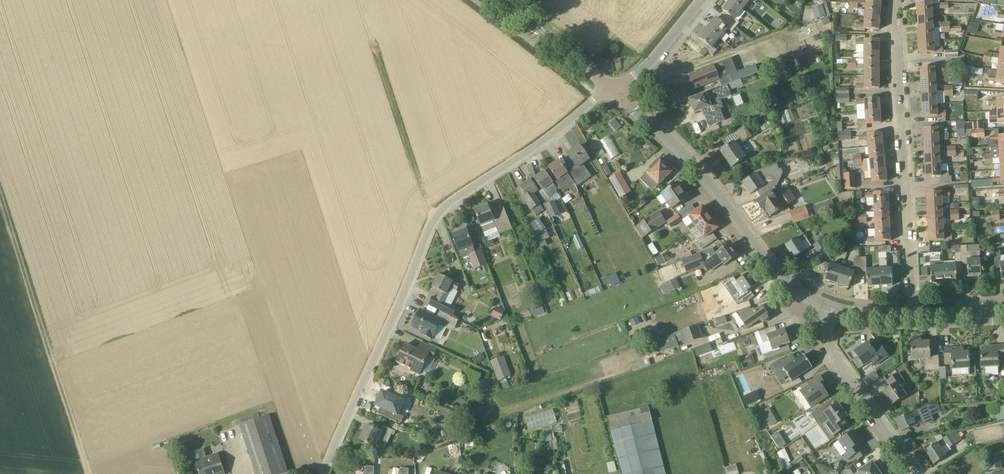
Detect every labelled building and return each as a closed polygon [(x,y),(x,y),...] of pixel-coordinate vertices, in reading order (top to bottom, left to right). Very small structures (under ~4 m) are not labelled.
[(723,10),(725,12),(722,16),(736,28),(740,23),(735,19),(743,10),(731,0),(723,10)] [(743,10),(750,0),(731,0),(743,10)] [(917,5),(918,17),(933,16),(932,5),(932,4),(917,5)] [(865,17),(880,18),(881,6),(866,5),(865,17)] [(826,16),(823,7),(813,11),(816,19),(826,16)] [(728,28),(732,32),(733,32),(735,29),(736,28),(722,16),(718,20),(716,18),(707,28),(719,38),(720,38),(725,42),(730,37),(724,33),(728,28)] [(933,16),(918,17),(918,29),(949,28),(949,23),(941,23),(933,23),(933,16)] [(880,18),(865,17),(865,24),(856,23),(856,28),(879,30),(880,18)] [(980,24),(971,21),(968,31),(977,34),(980,24)] [(940,33),(962,32),(961,27),(949,28),(918,29),(919,41),(940,40),(940,33)] [(1003,32),(995,31),(995,36),(1003,37),(1003,27),(1003,32)] [(708,52),(713,56),(717,50),(713,47),(719,38),(707,28),(700,38),(702,40),(699,44),(708,52)] [(864,45),(864,52),(879,52),(879,40),(856,40),(856,45),(864,45)] [(940,40),(919,41),(920,54),(943,52),(942,47),(940,47),(940,40)] [(700,54),(704,58),(708,52),(704,49),(700,54)] [(879,52),(864,52),(864,65),(879,65),(879,52)] [(984,57),(983,62),(999,64),(998,71),(1003,72),(1003,60),(999,59),(992,58),(984,57)] [(758,72),(756,65),(737,73),(735,68),(731,58),(673,82),(679,97),(719,80),(722,87),(727,85),(741,79),(758,72)] [(960,61),(947,61),(947,70),(961,70),(960,61)] [(864,65),(864,76),(864,77),(879,77),(879,65),(864,65)] [(789,66),(779,70),(781,75),(791,71),(789,66)] [(935,72),(944,72),(943,67),(920,69),(921,81),(936,80),(942,80),(942,77),(936,77),(935,72)] [(997,77),(988,76),(988,81),(1003,84),(1003,72),(998,71),(997,77)] [(864,77),(864,84),(858,84),(856,84),(856,89),(879,89),(879,77),(864,77)] [(741,79),(727,85),(729,91),(743,85),(741,79)] [(936,80),(921,81),(922,93),(936,92),(936,80)] [(731,96),(729,91),(727,85),(690,100),(695,113),(705,109),(707,115),(705,116),(709,127),(725,121),(718,104),(716,104),(713,97),(719,94),(721,100),(731,96)] [(978,92),(966,91),(965,100),(978,101),(978,92)] [(922,105),(937,104),(936,92),(922,93),(922,105)] [(849,95),(836,96),(836,104),(850,103),(849,95)] [(865,112),(880,111),(879,99),(856,100),(857,105),(857,113),(865,112)] [(1003,111),(1003,99),(988,100),(988,105),(997,104),(997,111),(1003,111)] [(937,111),(937,104),(922,105),(923,117),(946,116),(946,111),(937,111)] [(782,124),(794,120),(791,109),(778,113),(782,124)] [(880,111),(865,112),(866,120),(858,120),(858,125),(881,123),(880,111)] [(997,111),(998,118),(989,118),(989,123),(1003,123),(1003,111),(997,111)] [(621,126),(615,119),(609,124),(615,132),(621,126)] [(767,122),(760,126),(762,131),(769,128),(767,122)] [(738,140),(728,147),(721,151),(732,167),(745,158),(736,146),(740,143),(741,144),(752,137),(745,126),(734,134),(738,140)] [(573,144),(585,137),(579,127),(566,134),(573,144)] [(938,133),(947,133),(947,128),(923,129),(924,141),(939,140),(938,133)] [(840,142),(851,140),(850,130),(843,131),(838,131),(840,142)] [(868,147),(883,146),(882,133),(859,136),(859,141),(867,140),(868,147)] [(611,135),(602,139),(611,158),(619,154),(611,135)] [(990,137),(990,138),(988,138),(989,149),(999,148),(1003,148),(1003,136),(990,137)] [(939,140),(924,141),(925,153),(939,153),(939,140)] [(592,177),(583,164),(590,160),(580,146),(568,154),(576,166),(570,171),(577,187),(592,177)] [(883,146),(868,147),(869,159),(884,158),(883,146)] [(816,158),(824,155),(822,148),(814,151),(816,158)] [(925,153),(925,165),(940,165),(939,153),(925,153)] [(884,158),(869,159),(871,171),(886,170),(884,158)] [(1003,171),(1003,159),(1000,159),(1000,171),(994,171),(1003,171)] [(672,173),(658,160),(645,173),(659,186),(672,173)] [(575,184),(567,173),(568,173),(559,161),(549,168),(557,180),(555,181),(564,193),(569,189),(574,196),(579,193),(575,184)] [(778,185),(775,174),(778,173),(776,165),(754,172),(756,175),(743,183),(751,195),(756,192),(759,196),(780,189),(779,188),(777,189),(776,186),(778,185)] [(940,165),(925,165),(926,178),(941,177),(949,176),(949,172),(941,172),(940,165)] [(886,170),(871,171),(871,179),(864,180),(864,184),(887,182),(886,170)] [(554,200),(551,202),(549,199),(558,193),(556,191),(557,190),(553,183),(544,171),(534,178),(541,188),(538,191),(537,191),(550,219),(560,215),(554,200)] [(992,178),(993,183),(1003,182),(1003,171),(994,171),(994,177),(992,178)] [(631,192),(620,172),(609,179),(620,198),(631,192)] [(844,189),(856,189),(855,173),(843,174),(844,189)] [(536,199),(535,199),(532,195),(537,191),(538,191),(531,181),(521,188),(526,194),(524,195),(530,205),(529,206),(536,216),(544,211),(536,199)] [(683,191),(678,183),(662,195),(672,209),(686,200),(688,198),(683,191)] [(780,189),(759,196),(761,199),(756,202),(762,210),(765,208),(771,217),(789,205),(784,198),(784,195),(780,189)] [(949,196),(950,196),(950,191),(927,193),(927,205),(942,204),(949,204),(949,196)] [(888,193),(865,194),(865,199),(874,199),(874,205),(889,205),(888,193)] [(816,215),(826,211),(823,203),(813,207),(816,215)] [(927,205),(928,217),(943,216),(942,204),(927,205)] [(489,207),(488,205),(475,210),(483,232),(484,233),(497,228),(499,234),(513,229),(507,216),(499,219),(498,217),(494,205),(493,206),(494,208),(490,209),(489,207)] [(875,218),(890,217),(889,205),(874,205),(875,218)] [(690,232),(711,218),(703,206),(696,211),(689,216),(694,224),(688,228),(687,228),(690,232)] [(804,206),(790,212),(794,224),(809,218),(810,220),(814,219),(811,210),(806,211),(804,206)] [(678,215),(667,222),(671,228),(682,220),(678,215)] [(943,216),(928,217),(928,229),(943,228),(943,216)] [(643,239),(659,228),(651,217),(635,228),(643,239)] [(890,217),(875,218),(875,230),(890,229),(890,217)] [(538,218),(531,224),(536,236),(546,229),(538,218)] [(698,243),(702,250),(717,239),(712,233),(719,229),(711,218),(690,232),(693,236),(693,235),(698,243)] [(952,235),(944,235),(943,228),(928,229),(929,241),(952,240),(952,235)] [(452,235),(459,253),(474,247),(467,229),(452,235)] [(875,230),(876,237),(867,237),(868,242),(891,241),(890,229),(875,230)] [(578,234),(574,236),(580,249),(584,248),(578,234)] [(801,243),(807,239),(804,234),(786,246),(794,259),(807,251),(801,243)] [(844,243),(848,251),(855,247),(851,239),(844,243)] [(823,241),(815,246),(818,252),(827,247),(823,241)] [(738,256),(730,245),(717,254),(714,251),(712,249),(709,251),(708,250),(705,253),(705,252),(702,254),(699,255),(683,262),(688,274),(705,267),(709,272),(723,263),(725,266),(738,256)] [(961,252),(962,265),(967,265),(967,270),(968,270),(968,277),(981,276),(981,259),(980,259),(980,245),(973,245),(961,246),(961,252)] [(654,256),(659,253),(656,248),(650,252),(654,256)] [(482,251),(469,255),(475,269),(487,265),(482,251)] [(962,265),(961,252),(957,253),(955,253),(956,261),(943,262),(943,261),(944,283),(957,283),(956,276),(957,276),(956,270),(962,270),(962,265)] [(662,255),(655,258),(658,266),(666,262),(662,255)] [(843,268),(837,284),(849,288),(851,282),(854,274),(861,274),(861,263),(860,258),(854,258),(855,272),(843,268)] [(887,269),(887,259),(879,259),(880,269),(881,286),(893,286),(892,279),(893,279),(892,269),(887,269)] [(943,261),(930,262),(931,277),(932,277),(932,284),(944,283),(943,261)] [(831,264),(831,265),(826,263),(818,266),(809,270),(811,276),(818,273),(821,274),(824,268),(829,270),(825,280),(837,284),(843,268),(831,264)] [(880,269),(867,270),(867,273),(867,281),(868,281),(868,287),(881,286),(880,269)] [(616,273),(608,277),(612,286),(621,282),(616,273)] [(758,285),(750,274),(737,283),(733,277),(723,284),(737,304),(749,301),(755,297),(754,296),(753,296),(749,291),(758,285)] [(447,304),(454,289),(457,291),(460,285),(439,275),(433,288),(441,292),(437,299),(432,297),(429,304),(447,313),(453,316),(457,309),(447,304)] [(681,289),(676,279),(662,285),(666,295),(681,289)] [(505,311),(496,306),(491,316),(501,321),(505,311)] [(544,307),(537,310),(539,316),(546,313),(544,307)] [(760,320),(762,323),(770,318),(762,307),(755,312),(754,310),(752,311),(749,308),(736,312),(741,319),(736,322),(740,328),(745,325),(747,329),(760,320)] [(439,327),(441,321),(447,324),(450,316),(440,312),(437,318),(429,315),(420,310),(414,323),(412,327),(421,331),(423,332),(421,334),(433,340),(435,336),(439,327)] [(638,318),(630,321),(632,327),(640,324),(638,318)] [(699,325),(674,333),(677,343),(683,341),(685,345),(703,339),(699,325)] [(774,327),(776,327),(775,326),(759,332),(763,344),(769,342),(773,351),(780,348),(779,346),(789,342),(789,343),(790,343),(785,329),(784,329),(785,330),(775,333),(774,327)] [(930,358),(929,342),(921,342),(921,340),(911,340),(912,359),(925,358),(925,371),(940,371),(939,356),(938,356),(938,358),(930,358)] [(428,356),(433,358),(437,350),(421,343),(418,350),(405,345),(397,362),(412,369),(411,371),(419,375),(428,356)] [(874,351),(868,343),(854,352),(864,366),(866,365),(872,360),(875,364),(876,365),(888,356),(879,344),(879,345),(880,347),(874,351)] [(1003,360),(1003,346),(986,347),(986,351),(981,352),(981,368),(986,368),(986,376),(998,375),(998,367),(998,360),(1003,360)] [(969,352),(963,353),(963,348),(957,349),(957,351),(952,351),(952,349),(944,349),(945,363),(952,363),(952,376),(969,375),(969,369),(970,369),(969,352)] [(481,353),(472,360),(475,364),(485,359),(481,353)] [(743,363),(747,362),(754,359),(752,355),(746,357),(746,358),(744,358),(742,359),(743,363)] [(812,368),(804,355),(796,360),(792,355),(783,361),(782,359),(773,365),(779,374),(784,370),(792,382),(812,368)] [(649,359),(639,363),(641,369),(651,366),(649,359)] [(756,365),(754,359),(747,362),(749,368),(756,365)] [(501,362),(492,366),(498,380),(507,377),(501,362)] [(901,389),(906,385),(904,382),(899,374),(887,381),(892,387),(884,393),(892,405),(906,396),(901,389)] [(823,389),(827,387),(819,376),(808,384),(809,386),(801,392),(812,408),(828,396),(823,389)] [(868,387),(875,382),(870,376),(863,380),(868,387)] [(496,383),(482,380),(480,389),(499,392),(496,383)] [(379,402),(377,407),(380,408),(378,413),(397,422),(398,420),(402,422),(404,417),(398,415),(404,402),(383,393),(379,402)] [(999,404),(1001,414),(995,415),(996,421),(1003,420),(1003,403),(999,404)] [(845,425),(842,421),(844,420),(845,419),(842,415),(845,413),(838,404),(824,414),(829,421),(824,425),(832,437),(846,427),(845,425)] [(938,405),(927,405),(932,416),(941,412),(941,411),(938,406),(938,405)] [(608,417),(622,473),(666,473),(649,406),(608,417)] [(526,415),(529,428),(556,423),(554,410),(526,415)] [(902,432),(924,422),(919,410),(896,420),(902,432)] [(240,425),(256,473),(285,473),(288,473),(269,416),(240,425)] [(776,418),(768,422),(771,428),(779,424),(776,418)] [(392,434),(394,435),(396,432),(383,426),(381,432),(367,426),(360,440),(375,447),(378,439),(388,443),(392,434)] [(478,427),(466,431),(468,439),(480,435),(478,427)] [(864,449),(860,444),(864,441),(861,436),(858,437),(854,431),(839,441),(834,445),(842,456),(844,455),(848,461),(854,457),(864,449)] [(950,448),(962,439),(957,431),(952,432),(943,438),(941,435),(933,437),(933,438),(922,445),(926,451),(925,451),(934,465),(946,457),(941,449),(948,444),(950,448)] [(783,439),(777,443),(780,449),(786,445),(783,439)] [(184,444),(176,440),(174,446),(181,449),(184,444)] [(207,458),(204,449),(192,453),(195,462),(199,473),(225,473),(218,454),(207,458)] [(785,449),(777,453),(786,472),(791,468),(789,463),(791,462),(785,449)] [(999,453),(987,455),(990,470),(1002,468),(999,453)] [(803,460),(801,456),(790,464),(793,467),(803,460)] [(607,464),(609,473),(617,471),(615,462),(607,464)] [(837,462),(834,469),(841,472),(844,465),(837,462)] [(876,469),(875,466),(873,465),(872,463),(859,472),(854,464),(841,473),(880,473),(876,469)] [(738,471),(735,464),(726,468),(728,473),(730,473),(738,471)]
